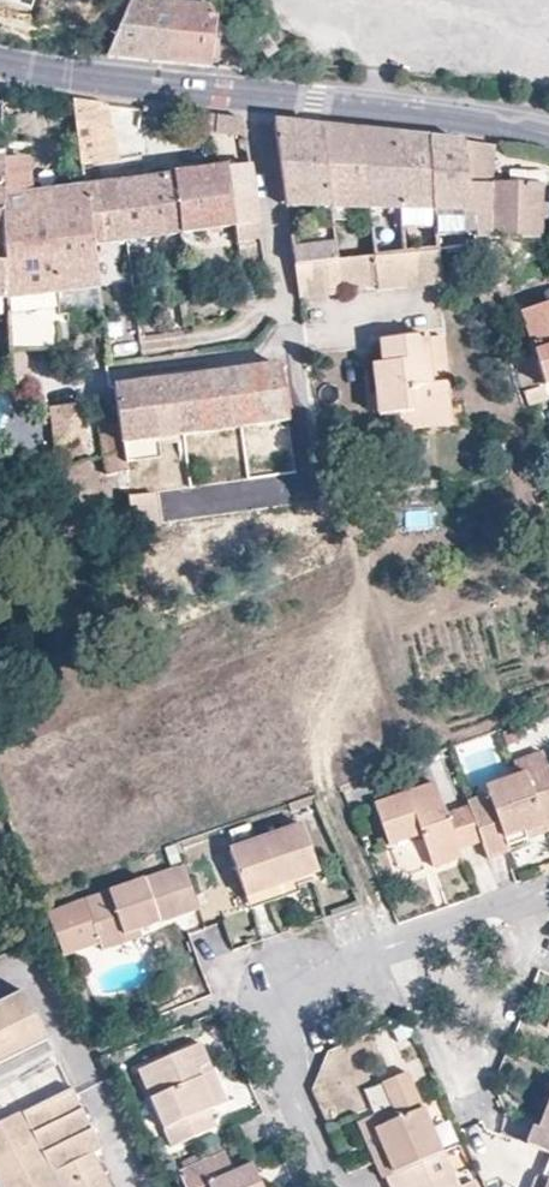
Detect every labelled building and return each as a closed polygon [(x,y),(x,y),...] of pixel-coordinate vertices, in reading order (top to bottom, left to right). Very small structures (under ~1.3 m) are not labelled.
[(31,8),(34,0),(6,0),(31,8)] [(176,5),(132,0),(130,0),(106,58),(133,60),(168,64),(176,5)] [(176,5),(212,9),(205,0),(178,0),(176,5)] [(217,17),(212,9),(176,5),(168,64),(194,67),(210,68),(214,39),(217,18),(217,17)] [(269,17),(245,32),(264,61),(288,46),(269,17)] [(214,39),(233,41),(217,18),(214,39)] [(108,103),(70,98),(80,166),(115,161),(108,103)] [(241,117),(205,114),(206,132),(244,136),(241,117)] [(319,126),(273,121),(286,207),(311,208),(317,244),(334,243),(329,208),(319,126)] [(342,128),(319,126),(329,208),(367,209),(356,129),(342,128)] [(373,131),(356,129),(367,209),(400,210),(393,134),(373,131)] [(408,135),(393,134),(400,210),(432,211),(427,137),(408,135)] [(443,139),(427,137),(432,211),(433,211),(472,212),(462,141),(443,139)] [(493,146),(462,141),(472,212),(475,235),(541,236),(542,183),(493,184),(493,146)] [(43,297),(99,290),(92,247),(83,189),(31,195),(26,161),(2,163),(7,302),(43,297)] [(248,166),(174,176),(180,233),(234,226),(257,222),(248,166)] [(174,176),(83,189),(92,247),(180,233),(174,176)] [(400,210),(401,225),(434,226),(433,211),(432,211),(400,210)] [(435,232),(474,232),(472,212),(433,211),(434,226),(435,232)] [(237,244),(259,240),(257,223),(234,226),(237,244)] [(370,230),(373,256),(403,253),(401,230),(370,230)] [(291,247),(294,265),(336,260),(334,243),(316,245),(291,247)] [(440,283),(437,249),(403,253),(373,256),(375,272),(378,291),(440,283)] [(373,256),(360,258),(362,274),(375,272),(373,256)] [(294,265),(299,299),(341,293),(336,260),(294,265)] [(7,357),(107,346),(99,290),(43,297),(7,302),(7,332),(7,357)] [(527,355),(512,359),(527,402),(546,397),(543,386),(548,384),(548,303),(521,311),(528,332),(535,352),(527,355)] [(521,334),(527,355),(535,352),(528,332),(521,334)] [(424,337),(380,340),(382,363),(372,365),(376,414),(411,410),(412,416),(449,413),(445,383),(430,384),(424,337)] [(279,364),(113,388),(118,420),(122,441),(156,437),(286,420),(279,364)] [(79,402),(46,410),(57,457),(90,449),(79,402)] [(411,410),(397,412),(399,429),(451,425),(450,413),(412,417),(411,410)] [(121,442),(118,420),(98,426),(102,455),(122,451),(121,442)] [(158,457),(156,437),(121,442),(122,451),(123,452),(124,461),(158,457)] [(123,452),(102,455),(106,474),(125,470),(124,461),(123,452)] [(129,495),(133,528),(158,524),(153,493),(129,495)] [(513,760),(518,776),(524,774),(526,777),(547,769),(541,751),(513,760)] [(487,856),(507,849),(504,838),(548,822),(548,774),(547,769),(526,777),(524,774),(518,776),(486,787),(488,791),(466,800),(468,804),(482,842),(487,856)] [(482,842),(468,804),(444,813),(434,783),(374,804),(389,846),(418,836),(431,868),(462,857),(460,849),(482,842)] [(228,849),(245,897),(295,880),(315,873),(299,825),(228,849)] [(182,865),(174,841),(163,845),(171,869),(182,865)] [(178,915),(197,907),(182,865),(171,869),(163,871),(178,915)] [(159,922),(178,915),(163,871),(143,879),(159,922)] [(137,930),(159,922),(143,879),(84,900),(102,951),(127,943),(124,935),(137,930)] [(295,880),(245,897),(249,908),(299,892),(295,880)] [(59,920),(46,885),(35,889),(50,924),(59,920)] [(140,938),(137,930),(124,935),(127,943),(140,938)] [(0,1003),(0,1067),(47,1044),(22,992),(0,1003)] [(412,1025),(392,1030),(403,1079),(423,1074),(412,1025)] [(200,1043),(137,1071),(169,1144),(213,1124),(206,1108),(214,1105),(214,1104),(196,1066),(204,1062),(207,1061),(200,1043)] [(55,1061),(47,1044),(0,1067),(0,1087),(55,1061)] [(207,1061),(204,1062),(196,1066),(214,1104),(214,1105),(225,1100),(207,1061)] [(385,1176),(441,1151),(410,1083),(385,1094),(397,1117),(376,1127),(387,1152),(372,1159),(381,1179),(385,1176)] [(0,1121),(0,1186),(84,1186),(73,1165),(93,1155),(101,1151),(70,1089),(0,1121)] [(540,1129),(548,1133),(548,1132),(548,1122),(544,1120),(540,1129)] [(387,1152),(376,1127),(361,1133),(372,1159),(387,1152)] [(529,1147),(548,1154),(548,1132),(548,1133),(540,1129),(536,1127),(529,1147)] [(223,1151),(197,1163),(205,1181),(208,1186),(261,1186),(250,1163),(231,1171),(223,1151)] [(441,1151),(385,1176),(390,1186),(458,1186),(441,1151)] [(93,1155),(73,1165),(84,1186),(108,1186),(93,1155)] [(177,1171),(185,1186),(192,1186),(205,1181),(197,1163),(177,1171)]
